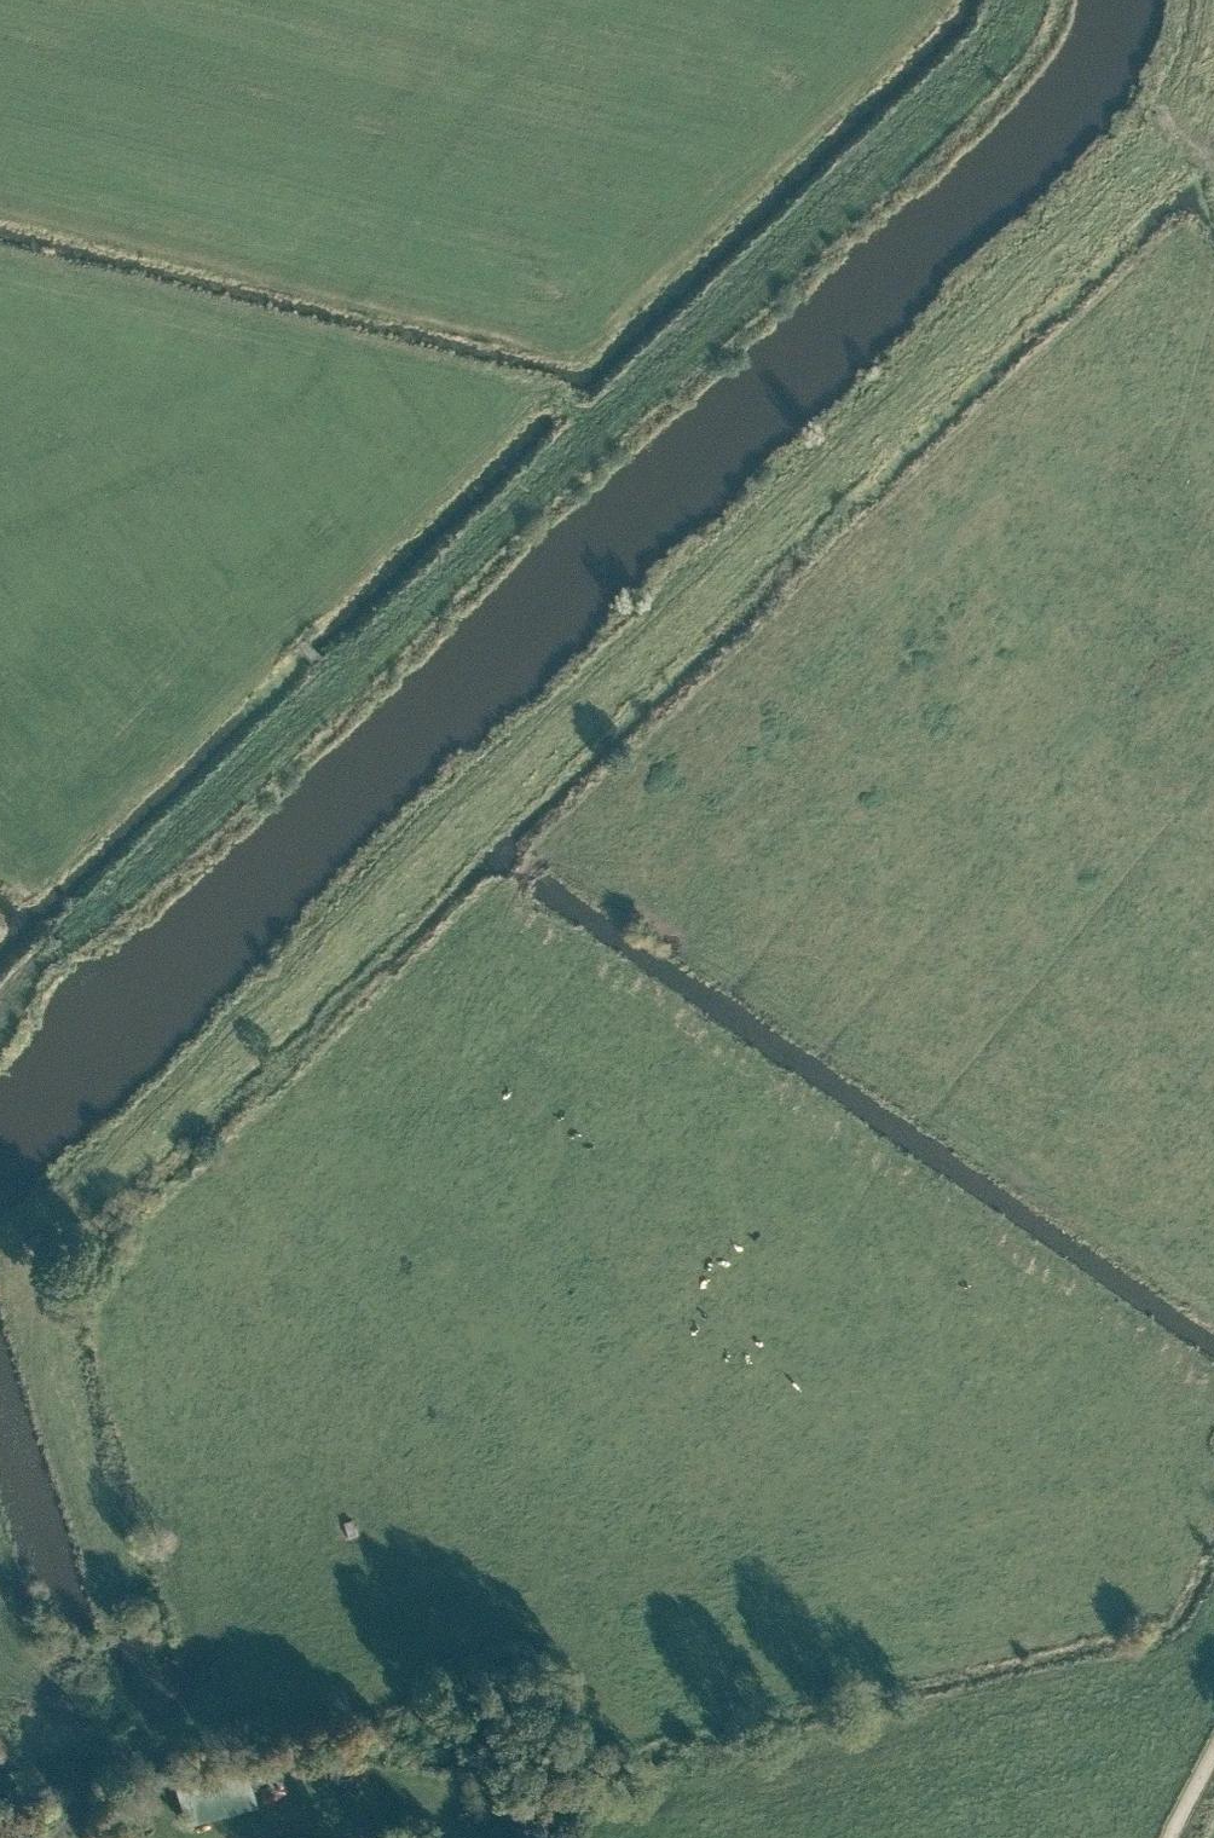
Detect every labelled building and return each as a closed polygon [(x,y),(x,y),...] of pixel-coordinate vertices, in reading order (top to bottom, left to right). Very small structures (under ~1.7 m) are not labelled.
[(38,1230),(31,1235),(43,1247),(50,1239),(56,1233),(45,1223),(38,1230)] [(184,1782),(186,1819),(254,1814),(251,1777),(184,1782)]
